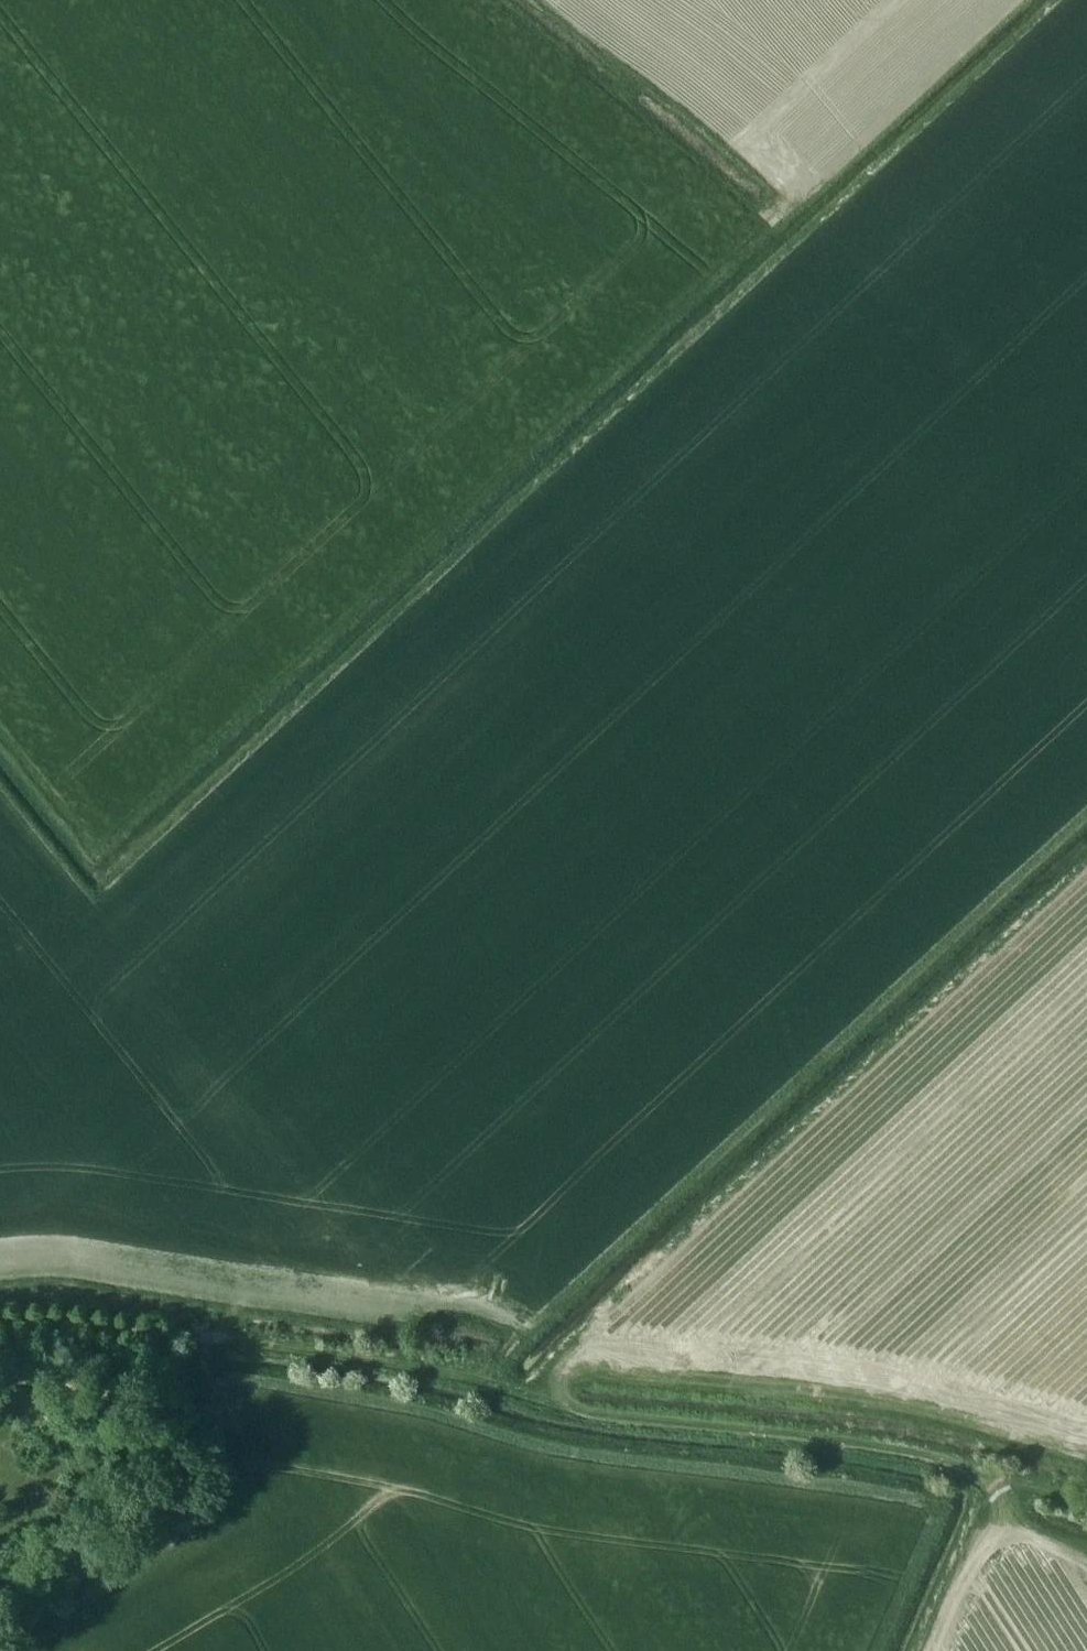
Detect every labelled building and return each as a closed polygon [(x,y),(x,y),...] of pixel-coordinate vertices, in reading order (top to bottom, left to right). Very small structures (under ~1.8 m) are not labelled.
[(4,1379),(36,1376),(34,1357),(2,1360),(4,1379)]
